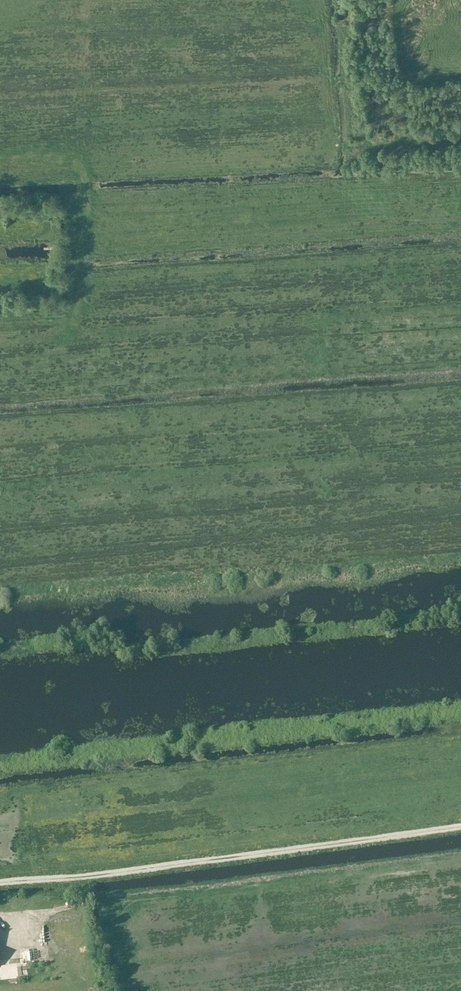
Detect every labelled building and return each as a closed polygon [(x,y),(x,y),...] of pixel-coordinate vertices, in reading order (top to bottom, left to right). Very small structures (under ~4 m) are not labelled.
[(38,964),(37,953),(31,953),(31,954),(28,954),(28,964),(38,964)]
